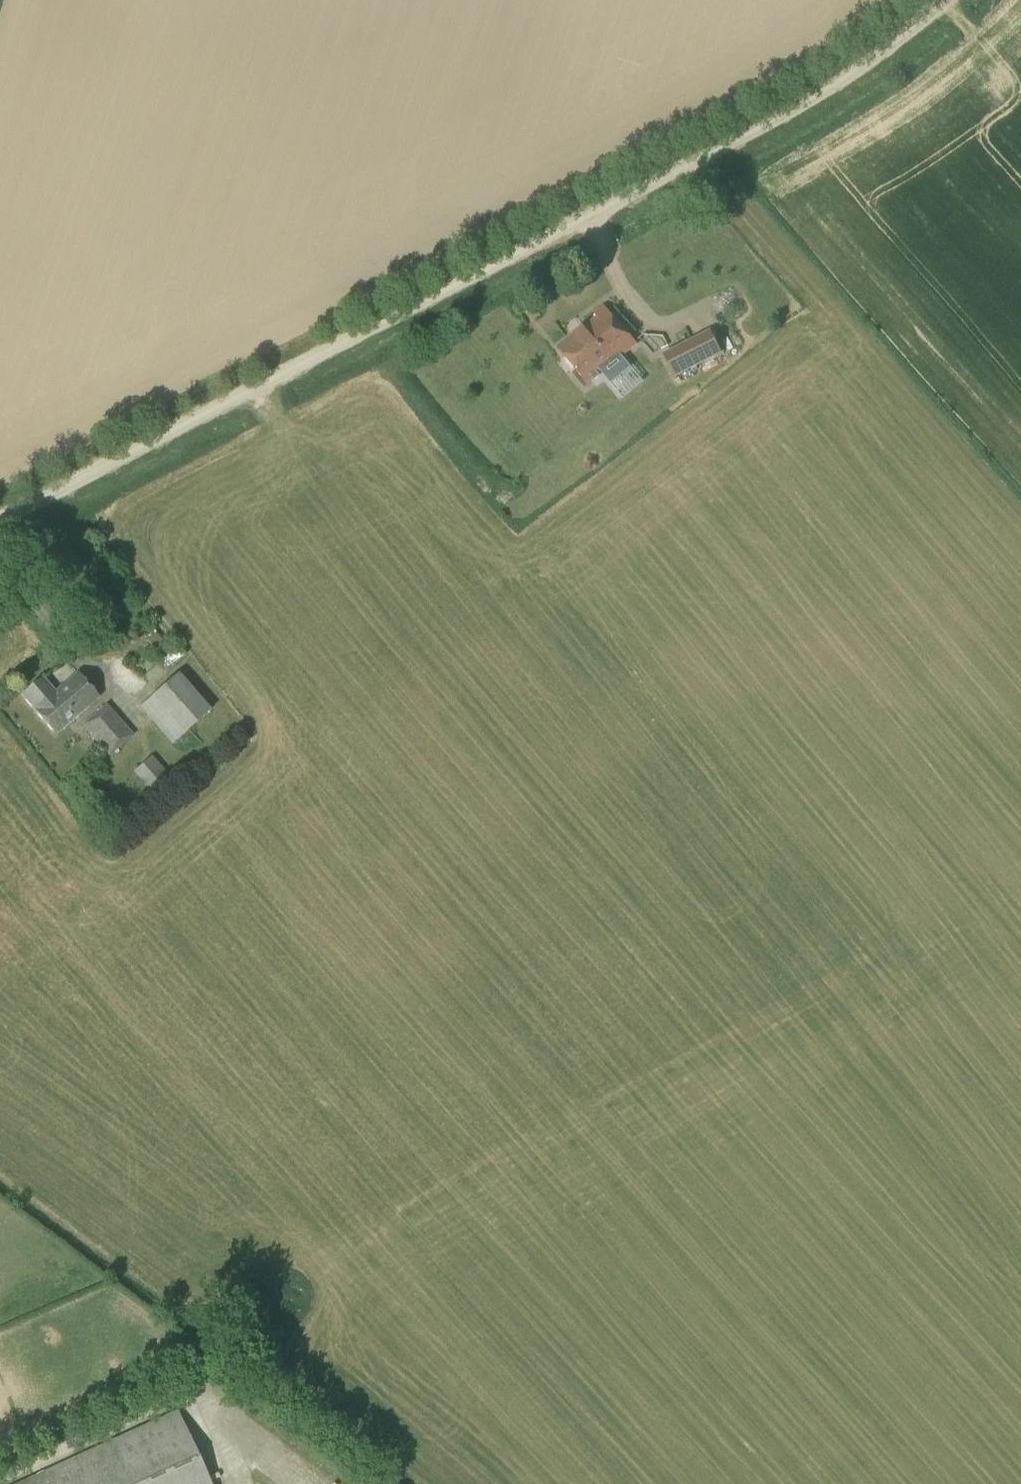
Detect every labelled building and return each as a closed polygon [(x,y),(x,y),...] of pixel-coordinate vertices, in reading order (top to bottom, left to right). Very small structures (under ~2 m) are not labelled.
[(557,295),(544,301),(550,311),(562,304),(557,295)] [(622,366),(617,360),(636,345),(605,307),(596,314),(598,317),(559,349),(587,384),(605,370),(609,376),(622,366)] [(711,331),(663,355),(675,379),(723,355),(711,331)] [(171,651),(191,642),(187,633),(167,642),(171,651)] [(155,634),(145,641),(151,649),(161,642),(155,634)] [(56,736),(99,697),(78,673),(55,693),(42,678),(21,697),(56,736)] [(172,745),(210,710),(178,673),(139,708),(172,745)] [(133,735),(107,705),(83,726),(108,756),(133,735)] [(133,771),(149,789),(168,772),(153,754),(133,771)] [(177,1412),(18,1483),(210,1483),(177,1412)]
